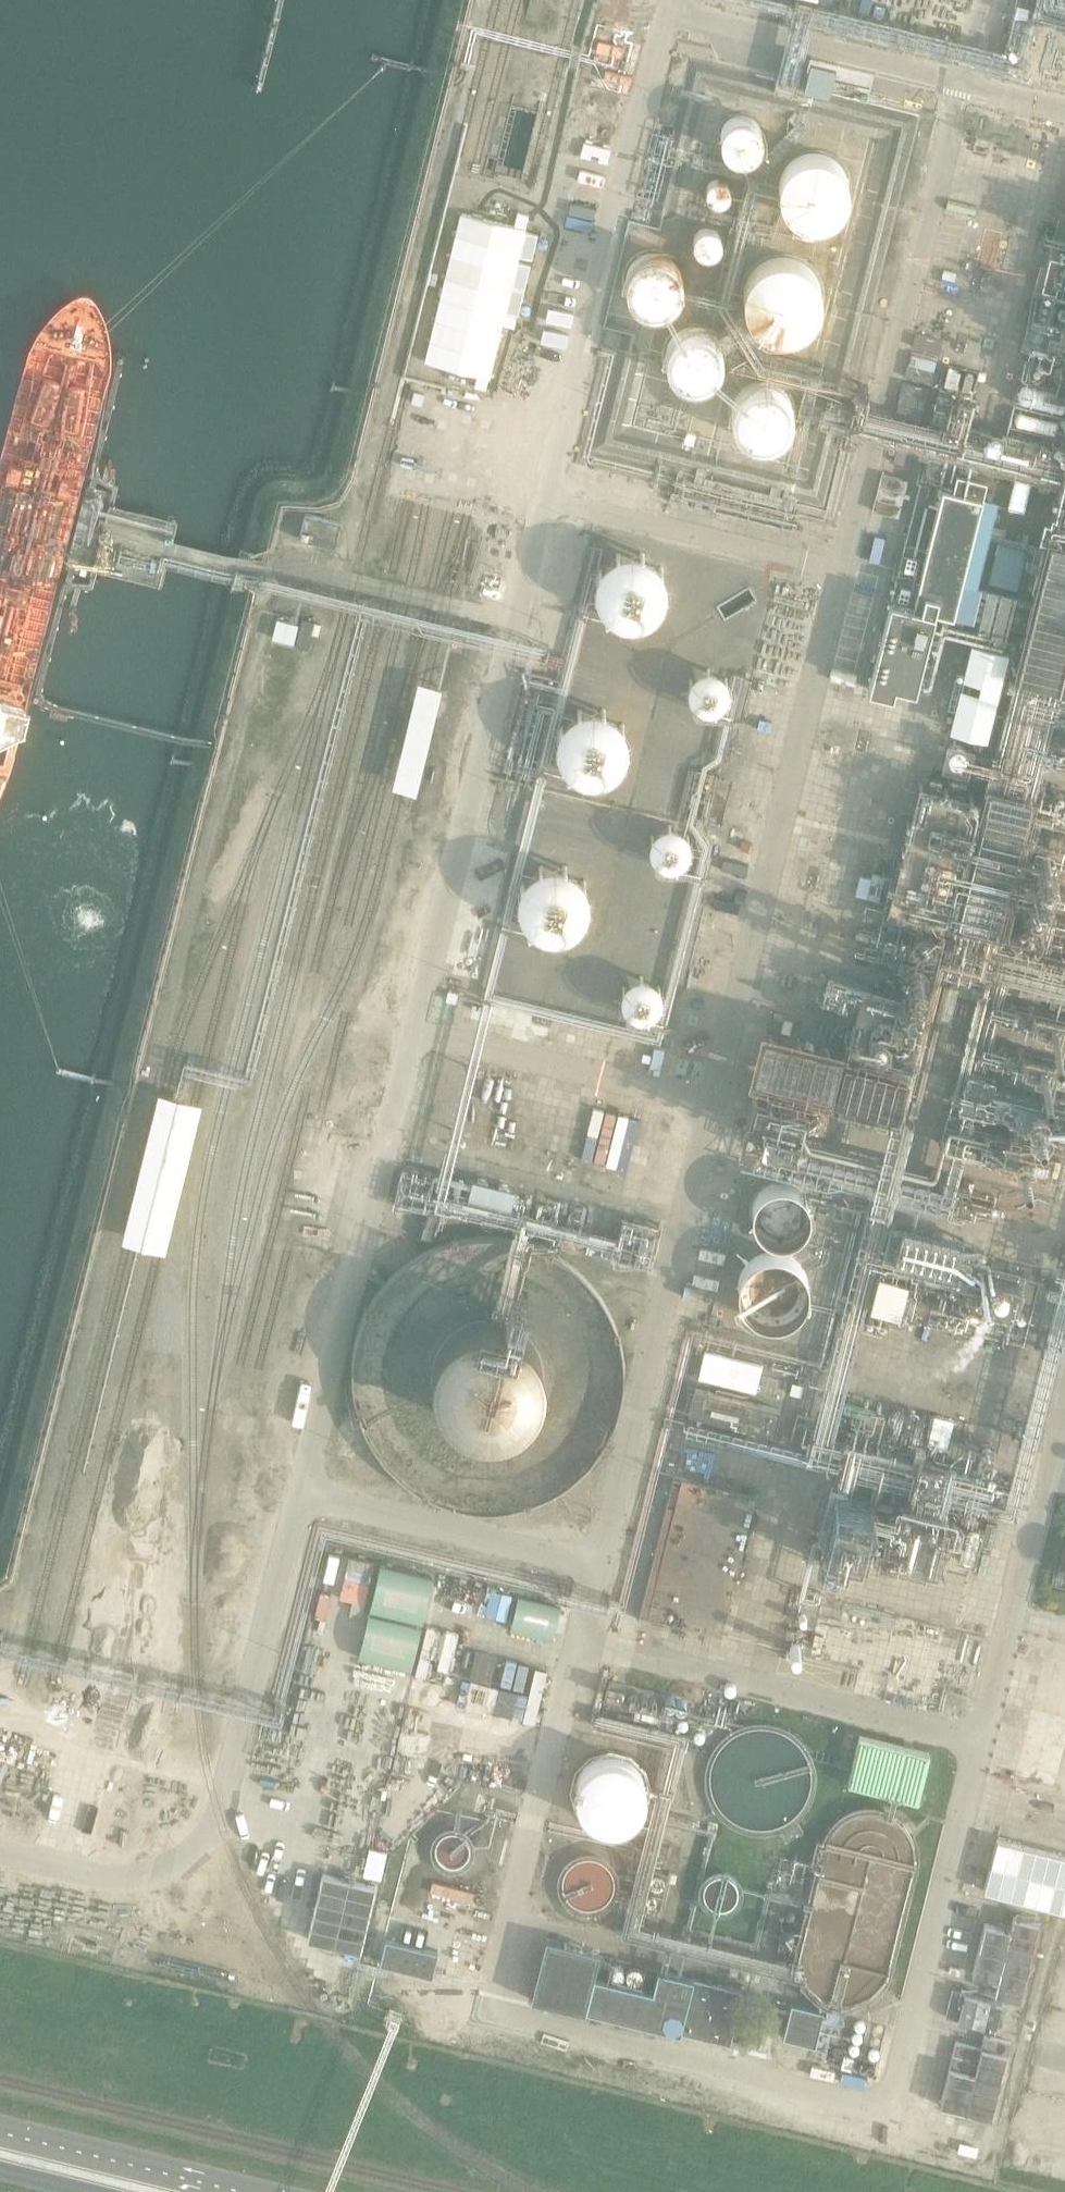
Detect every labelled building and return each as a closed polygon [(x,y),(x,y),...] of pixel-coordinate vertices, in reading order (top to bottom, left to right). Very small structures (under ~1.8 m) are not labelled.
[(848,11),(850,0),(804,0),(804,2),(848,11)] [(1000,66),(1054,77),(1055,72),(1064,74),(1064,0),(1013,0),(1000,66)] [(513,94),(510,105),(497,159),(488,157),(483,176),(520,186),(541,102),(513,94)] [(766,132),(766,131),(765,126),(764,122),(759,116),(755,113),(751,111),(743,110),(736,112),(730,116),(727,120),(725,124),(724,132),(726,140),(731,146),(734,149),(739,151),(745,151),(751,151),(756,149),(759,146),(764,140),(766,132)] [(849,183),(849,182),(848,175),(847,169),(844,163),(840,159),(836,155),(830,151),(825,149),(816,148),(810,149),(803,151),(797,154),(792,157),(788,162),(785,168),(782,174),(781,181),(782,187),(784,195),(787,200),(791,206),(796,210),(802,213),(813,216),(819,216),(825,214),(833,211),(838,207),(843,202),(846,196),(848,190),(849,183)] [(736,194),(736,193),(735,185),(733,182),(730,178),(726,175),(722,174),(714,173),(711,173),(706,175),(701,180),(697,186),(696,190),(695,194),(696,198),(698,202),(702,209),(706,211),(710,213),(717,214),(724,212),(731,208),(734,202),(736,194)] [(1025,335),(1051,333),(1041,321),(1052,312),(1064,316),(1064,214),(1025,335)] [(724,249),(723,244),(722,240),(718,234),(712,230),(704,228),(696,229),(693,231),(689,234),(685,240),(683,244),(683,249),(683,253),(685,257),(689,263),(694,267),(702,269),(710,268),(717,264),(722,257),(724,249)] [(667,247),(624,265),(644,311),(687,293),(667,247)] [(824,291),(824,290),(823,282),(822,277),(819,271),(814,265),(808,260),(802,256),(797,254),(789,253),(781,253),(774,255),(767,258),(762,262),(757,267),(753,274),(750,280),(749,288),(750,296),(752,304),(755,310),(760,316),(766,321),(773,325),(779,327),(787,328),(794,327),(801,325),(807,321),(814,316),(818,311),(821,304),(823,298),(824,291)] [(725,351),(725,350),(724,344),(723,340),(721,335),(718,331),(714,328),(709,325),(703,323),(699,322),(692,323),(688,324),(683,327),(679,329),(676,333),(673,338),(671,344),(670,349),(671,354),(672,359),(674,364),(677,368),(681,371),(686,374),(691,376),(696,377),(702,376),(707,375),(716,370),(719,366),(722,362),(724,357),(725,351)] [(912,346),(939,353),(942,340),(915,333),(912,346)] [(904,377),(930,384),(934,372),(908,365),(904,377)] [(795,408),(795,407),(794,402),(793,397),(790,391),(787,387),(783,384),(778,382),(774,380),(769,380),(763,380),(758,381),(752,384),(749,387),(745,392),(743,396),(741,401),(741,406),(741,411),(742,416),(745,421),(747,425),(755,431),(762,433),(766,434),(772,434),(777,432),(782,430),(786,427),(790,422),(792,418),(794,413),(795,408)] [(970,388),(945,381),(934,420),(959,427),(970,388)] [(984,498),(993,500),(1022,508),(1029,479),(927,454),(907,536),(890,602),(868,690),(894,696),(897,685),(916,690),(937,607),(976,617),(985,582),(964,577),(984,498)] [(899,516),(908,479),(881,472),(872,509),(899,516)] [(672,584),(672,583),(671,575),(668,568),(665,561),(660,556),(655,552),(648,548),(640,546),(633,546),(628,546),(621,548),(614,552),(608,556),(604,561),(600,568),(598,575),(597,583),(597,590),(599,596),(603,603),(607,609),(612,613),(618,617),(625,619),(632,620),(640,620),(648,618),(655,614),(660,610),(665,605),(668,598),(671,591),(672,584)] [(308,649),(315,623),(303,620),(295,646),(308,649)] [(733,686),(733,685),(731,677),(727,671),(722,667),(714,665),(707,666),(703,668),(699,671),(695,677),(693,685),(694,689),(695,693),(699,699),(704,702),(707,704),(712,705),(719,704),(723,702),(726,700),(730,696),(731,693),(733,686)] [(417,680),(392,786),(415,791),(441,686),(417,680)] [(633,740),(632,732),(630,726),(628,721),(623,714),(618,710),(612,706),(605,703),(597,702),(589,702),(584,704),(576,707),(571,711),(565,717),(562,723),(559,730),(558,738),(558,745),(560,752),(563,759),(568,765),(575,771),(582,774),(589,776),(594,777),(602,776),(609,774),(616,771),(621,766),(625,762),(629,755),(632,748),(633,740)] [(917,780),(896,876),(948,888),(951,873),(972,878),(976,859),(973,858),(977,839),(966,837),(971,816),(960,814),(965,791),(917,780)] [(694,844),(694,843),(693,837),(689,830),(684,826),(676,823),(672,823),(666,825),(660,829),(656,835),(654,842),(654,847),(656,851),(660,857),(665,861),(669,863),(674,863),(680,863),(683,861),(689,857),(693,851),(694,844)] [(593,897),(593,896),(593,889),(591,881),(587,876),(583,870),(578,866),(573,862),(566,860),(558,859),(550,859),(543,861),(536,865),(530,869),(525,875),(522,881),(519,889),(519,895),(519,902),(521,910),(524,916),(529,922),(535,927),(541,930),(547,932),(555,933),(563,933),(570,931),(575,928),(582,923),(587,917),(590,911),(593,904),(593,897)] [(665,994),(665,993),(665,989),(663,985),(659,979),(654,975),(646,973),(639,974),(632,978),(627,985),(625,991),(626,998),(628,1003),(630,1006),(636,1011),(644,1013),(652,1012),(658,1008),(663,1001),(665,994)] [(1060,1066),(1059,1079),(1052,1078),(1050,1096),(1037,1094),(1034,1118),(1027,1117),(1024,1140),(1064,1145),(1064,1067),(1060,1066)] [(202,1108),(156,1097),(118,1247),(164,1258),(202,1108)] [(809,1220),(809,1219),(809,1214),(807,1208),(801,1200),(798,1196),(792,1193),(786,1191),(782,1190),(775,1190),(769,1192),(764,1195),(760,1198),(756,1203),(753,1207),(751,1213),(751,1219),(751,1225),(753,1230),(755,1235),(758,1239),(762,1243),(767,1246),(772,1248),(778,1249),(782,1249),(789,1248),(794,1245),(800,1241),(804,1237),(807,1232),(809,1226),(809,1220)] [(439,1214),(427,1211),(421,1237),(433,1240),(439,1214)] [(985,1293),(993,1248),(899,1230),(893,1264),(879,1261),(868,1319),(916,1328),(926,1281),(985,1293)] [(800,1293),(799,1285),(797,1276),(793,1268),(788,1262),(779,1255),(772,1251),(763,1248),(755,1248),(748,1248),(739,1251),(729,1256),(723,1262),(718,1268),(713,1278),(711,1286),(711,1294),(712,1303),(715,1312),(720,1320),(725,1326),(732,1331),(740,1335),(749,1337),(757,1337),(767,1336),(775,1333),(782,1328),(788,1324),(793,1317),(797,1309),(799,1300),(800,1293)] [(546,1383),(546,1382),(545,1370),(542,1362),(538,1353),(531,1343),(523,1336),(516,1332),(510,1329),(500,1326),(490,1325),(478,1326),(469,1329),(459,1334),(449,1342),(441,1352),(436,1361),(434,1371),(432,1382),(434,1393),(436,1402),(441,1412),(448,1421),(457,1428),(463,1432),(469,1435),(478,1438),(489,1439),(500,1438),(510,1435),(520,1430),(529,1422),(536,1415),(541,1405),(545,1394),(546,1383)] [(696,1388),(691,1414),(776,1435),(781,1409),(696,1388)] [(809,1498),(800,1539),(944,1567),(961,1484),(886,1469),(878,1511),(809,1498)] [(379,1568),(369,1608),(421,1622),(432,1581),(379,1568)] [(518,1598),(510,1630),(553,1640),(561,1608),(518,1598)] [(368,1615),(358,1655),(410,1669),(420,1628),(368,1615)] [(727,1711),(719,1709),(716,1722),(724,1724),(727,1711)] [(930,1759),(859,1740),(846,1789),(918,1807),(930,1759)] [(643,1799),(642,1791),(639,1782),(636,1776),(631,1770),(625,1765),(619,1761),(612,1759),(603,1758),(594,1759),(586,1761),(579,1765),(572,1770),(568,1776),(564,1782),(562,1790),(561,1799),(561,1806),(564,1814),(567,1821),(573,1828),(578,1832),(584,1836),(591,1838),(600,1840),(607,1839),(615,1838),(622,1834),(629,1829),(635,1823),(639,1817),(642,1809),(643,1799)] [(984,1890),(1064,1911),(1064,1856),(997,1838),(984,1890)] [(323,1873),(309,1939),(361,1951),(376,1886),(376,1885),(323,1873)] [(995,1992),(1020,1998),(1038,1923),(1013,1916),(1010,1929),(985,1923),(973,1973),(998,1980),(995,1992)] [(385,1937),(379,1962),(431,1975),(438,1950),(385,1937)] [(743,1990),(665,1970),(657,1968),(652,1989),(593,1975),(599,1951),(546,1937),(530,1998),(584,2012),(585,2008),(729,2044),(743,1990)] [(995,2029),(1001,2003),(952,1990),(946,2016),(995,2029)] [(823,2010),(790,2002),(782,2037),(814,2045),(823,2010)] [(826,2005),(823,2019),(833,2021),(836,2022),(839,2012),(840,2009),(826,2005)] [(941,2104),(991,2116),(1010,2041),(984,2035),(981,2047),(957,2041),(941,2104)]
